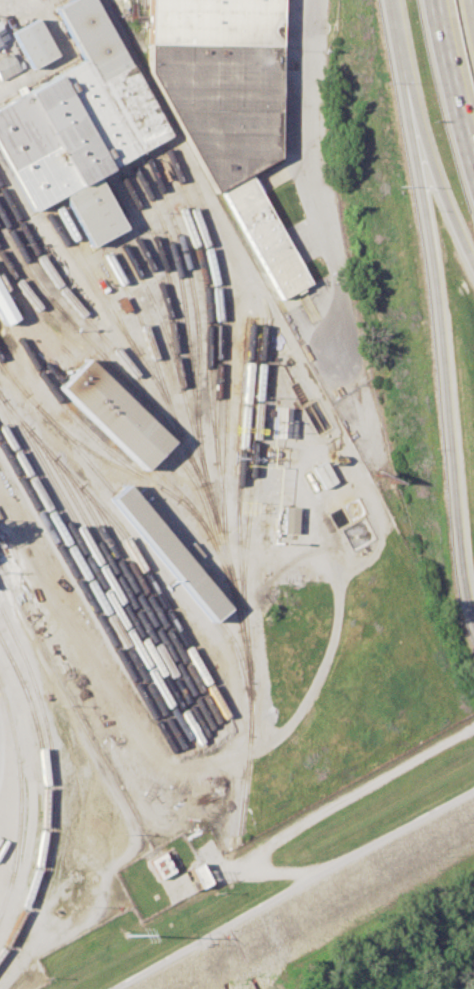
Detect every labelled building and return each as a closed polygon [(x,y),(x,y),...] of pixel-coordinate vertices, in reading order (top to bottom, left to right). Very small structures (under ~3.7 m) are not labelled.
[(0,106),(0,156),(31,212),(41,206),(53,199),(61,195),(90,247),(99,241),(116,233),(123,229),(94,177),(99,174),(115,165),(128,158),(143,149),(160,140),(167,136),(92,0),(68,0),(62,3),(54,7),(83,60),(0,106)] [(147,72),(212,192),(218,190),(285,311),(299,303),(309,323),(318,317),(301,287),(309,282),(247,174),(276,158),(279,0),(148,0),(147,72)] [(35,18),(55,54),(30,69),(10,33),(35,18)] [(1,79),(0,77),(0,58),(9,53),(15,63),(20,60),(23,66),(1,79)] [(57,388),(62,382),(79,365),(84,359),(170,442),(165,448),(148,464),(143,470),(57,388)] [(288,419),(289,407),(278,407),(277,438),(294,438),(295,420),(288,419)] [(226,609),(160,526),(167,520),(141,488),(132,495),(125,485),(108,497),(155,556),(148,561),(155,571),(163,566),(168,572),(163,576),(165,580),(168,578),(170,580),(174,577),(209,622),(226,609)] [(296,507),(282,506),(281,533),(295,533),(296,507)] [(156,879),(171,871),(161,852),(146,860),(156,879)] [(187,868),(198,888),(208,883),(197,863),(187,868)]
